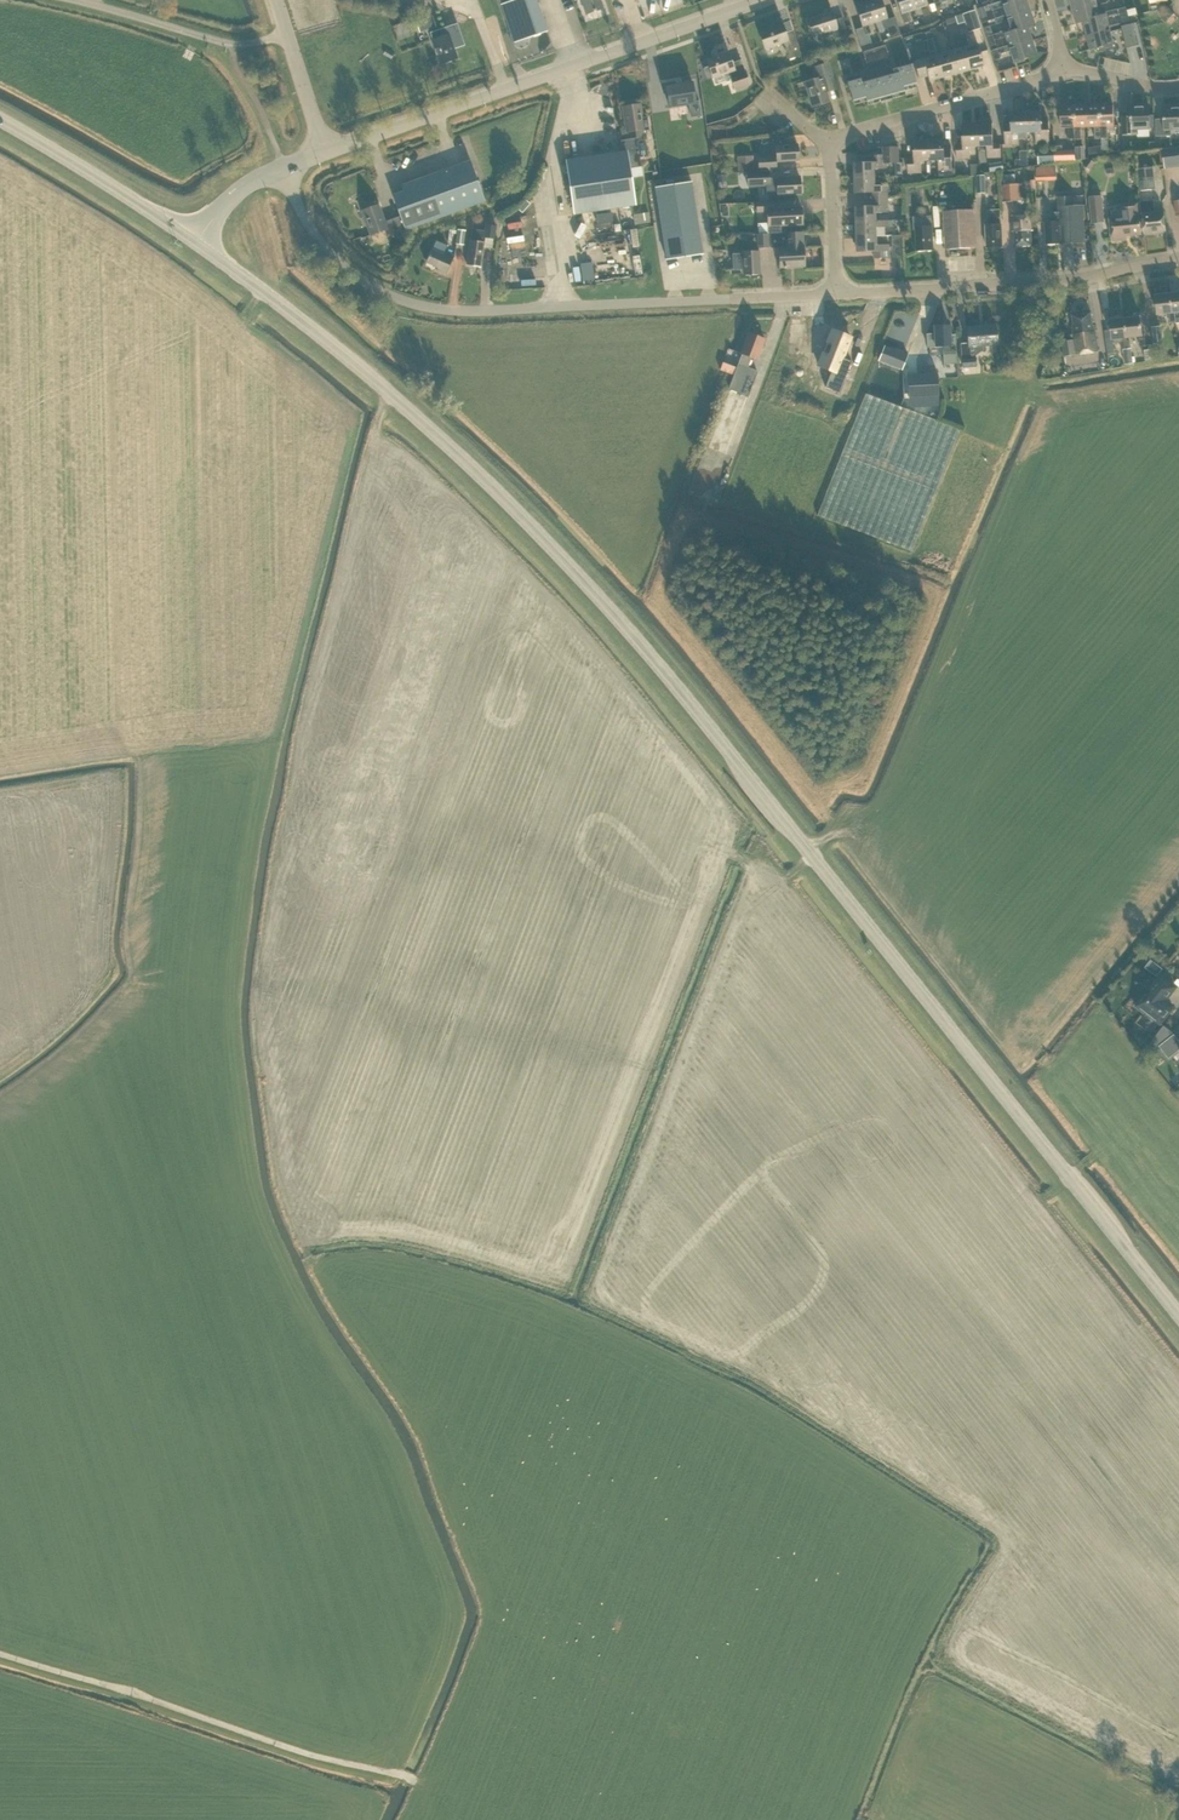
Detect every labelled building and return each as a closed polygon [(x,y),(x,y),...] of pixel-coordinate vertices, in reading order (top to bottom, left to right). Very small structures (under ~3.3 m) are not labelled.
[(529,39),(528,37),(547,31),(536,0),(499,0),(514,44),(517,47),(521,47),(525,46),(528,43),(529,39)] [(586,14),(603,8),(600,0),(581,0),(586,14)] [(884,29),(887,28),(889,37),(900,33),(895,17),(888,19),(882,0),(871,0),(868,1),(875,23),(881,20),(884,29)] [(914,10),(911,0),(897,0),(904,22),(910,20),(907,12),(914,10)] [(914,10),(921,8),(923,16),(929,14),(925,0),(911,0),(914,10)] [(935,9),(943,7),(942,4),(947,2),(946,0),(932,0),(935,9)] [(1030,10),(1026,0),(1013,0),(1002,4),(1001,1),(990,5),(991,10),(1003,7),(1006,15),(1007,18),(1030,10)] [(1072,9),(1096,3),(1096,0),(1070,0),(1072,9)] [(1096,3),(1072,9),(1076,23),(1083,21),(1100,17),(1097,6),(1109,3),(1108,0),(1096,0),(1096,3)] [(855,5),(862,27),(855,29),(860,45),(870,42),(867,34),(871,33),(868,25),(875,23),(868,1),(855,5)] [(980,18),(986,16),(983,7),(977,9),(980,18)] [(1110,29),(1110,26),(1108,18),(1119,15),(1118,9),(1106,12),(1107,15),(1100,17),(1083,21),(1087,35),(1110,29)] [(1170,19),(1175,14),(1170,9),(1165,14),(1170,19)] [(981,28),(975,10),(962,15),(965,22),(968,33),(981,28)] [(1006,15),(994,19),(996,24),(1007,21),(1010,29),(1003,31),(1004,33),(1011,31),(1011,32),(1027,27),(1034,25),(1030,10),(1007,18),(1006,15)] [(832,30),(835,39),(848,35),(842,18),(834,20),(832,13),(808,20),(813,36),(832,30)] [(958,24),(965,22),(962,15),(962,14),(955,16),(958,24)] [(432,15),(416,21),(420,32),(436,27),(432,15)] [(1114,44),(1111,32),(1123,29),(1121,23),(1110,26),(1110,29),(1087,35),(1090,50),(1104,46),(1105,51),(1114,49),(1113,44),(1114,44)] [(1139,45),(1134,23),(1122,26),(1123,29),(1127,48),(1139,45)] [(432,40),(440,64),(458,58),(454,48),(464,45),(457,24),(430,33),(432,40)] [(793,30),(785,33),(782,24),(759,32),(765,49),(783,43),(789,59),(801,55),(793,30)] [(986,35),(992,33),(990,26),(983,28),(986,35)] [(995,40),(1005,37),(1008,45),(1009,48),(1032,40),(1027,27),(1011,32),(1011,31),(1004,33),(1003,31),(986,37),(989,47),(995,45),(993,40),(995,40)] [(407,37),(410,31),(402,28),(399,34),(407,37)] [(966,37),(961,39),(970,69),(984,66),(978,44),(969,47),(966,37)] [(943,77),(934,46),(932,38),(927,40),(932,57),(914,61),(919,79),(928,77),(929,81),(943,77)] [(956,73),(970,69),(961,39),(956,40),(959,49),(950,52),(956,73)] [(1023,59),(1036,54),(1032,40),(1009,48),(1008,45),(991,51),(994,60),(1000,59),(998,54),(1010,51),(1013,62),(1015,61),(1016,64),(1024,61),(1023,59)] [(863,52),(867,66),(889,59),(885,45),(863,52)] [(943,77),(956,73),(950,52),(941,54),(939,45),(934,46),(943,77)] [(706,68),(704,70),(707,77),(709,79),(713,77),(716,84),(731,79),(735,90),(750,85),(746,75),(740,61),(732,64),(728,53),(707,61),(709,67),(706,68)] [(836,90),(833,81),(828,63),(815,67),(818,78),(804,82),(812,107),(829,102),(827,93),(836,90)] [(897,67),(898,71),(903,88),(904,88),(916,84),(910,63),(897,67)] [(904,88),(903,88),(898,71),(886,75),(892,95),(905,92),(904,88)] [(879,99),(892,95),(886,75),(873,78),(879,99)] [(853,102),(865,98),(861,81),(860,77),(847,81),(853,102)] [(873,78),(861,81),(865,98),(866,103),(879,99),(873,78)] [(693,83),(666,87),(669,107),(689,103),(691,118),(701,116),(699,101),(695,101),(693,83)] [(636,138),(637,138),(638,143),(645,142),(640,105),(623,107),(627,132),(635,131),(636,138)] [(1100,105),(1087,106),(1088,127),(1095,127),(1095,139),(1101,139),(1100,105)] [(1114,105),(1100,105),(1101,139),(1102,147),(1102,151),(1108,151),(1108,133),(1115,133),(1114,105)] [(1069,140),(1075,140),(1074,106),(1061,107),(1061,128),(1068,128),(1069,140)] [(1087,106),(1074,106),(1075,140),(1082,139),(1081,127),(1088,127),(1087,106)] [(1150,128),(1149,106),(1131,106),(1131,119),(1124,119),(1124,134),(1138,134),(1137,129),(1150,128)] [(1164,108),(1164,120),(1157,120),(1157,136),(1171,135),(1171,130),(1178,130),(1178,107),(1164,108)] [(1049,120),(1042,120),(1041,108),(1026,109),(1027,133),(1036,132),(1036,144),(1050,144),(1049,120)] [(1012,121),(1005,121),(1006,145),(1019,145),(1019,139),(1028,139),(1027,133),(1026,109),(1021,109),(1021,113),(1011,113),(1012,121)] [(979,146),(987,146),(988,158),(1001,158),(1001,142),(993,143),(993,126),(983,126),(983,122),(978,123),(979,146)] [(979,146),(978,123),(963,123),(964,144),(956,144),(957,159),(971,159),(970,147),(979,146)] [(935,136),(929,137),(930,160),(939,160),(939,172),(953,172),(952,156),(952,147),(944,147),(944,140),(944,136),(935,136)] [(915,158),(908,158),(908,173),(922,173),(922,161),(930,160),(929,137),(923,137),(924,141),(914,141),(915,158)] [(620,141),(622,153),(567,161),(575,214),(635,205),(629,169),(641,167),(638,143),(637,138),(636,138),(620,141)] [(776,146),(776,155),(758,156),(759,172),(778,170),(777,162),(798,160),(797,144),(776,146)] [(887,163),(899,163),(899,147),(896,147),(896,145),(890,145),(890,147),(883,148),(884,155),(871,155),(872,163),(855,163),(855,173),(851,173),(852,178),(875,177),(875,169),(887,168),(887,163)] [(1086,160),(1085,147),(1076,147),(1076,160),(1086,160)] [(1178,167),(1178,147),(1162,149),(1165,169),(1178,167)] [(1056,160),(1076,160),(1075,150),(1063,150),(1056,151),(1056,160)] [(738,171),(750,170),(749,156),(737,157),(738,171)] [(1041,157),(1042,164),(1056,163),(1055,156),(1041,157)] [(1090,170),(1095,163),(1089,159),(1084,166),(1090,170)] [(385,230),(388,237),(395,234),(402,231),(406,230),(485,201),(470,160),(402,186),(404,191),(393,195),(401,216),(385,222),(379,205),(362,211),(371,235),(385,230)] [(1156,190),(1154,168),(1138,169),(1140,192),(1156,190)] [(770,172),(747,173),(748,186),(767,185),(770,185),(770,179),(770,172)] [(923,181),(931,181),(930,173),(923,174),(923,181)] [(1015,174),(1002,175),(1004,202),(1020,201),(1019,184),(1016,184),(1015,174)] [(977,176),(978,193),(986,193),(985,176),(977,176)] [(770,185),(767,185),(768,195),(777,194),(777,195),(796,194),(801,194),(800,177),(796,177),(776,178),(770,179),(770,185)] [(875,186),(875,177),(852,178),(852,184),(856,184),(856,193),(873,193),(873,200),(888,199),(888,186),(875,186)] [(692,182),(655,187),(666,259),(703,254),(692,182)] [(1045,222),(1046,245),(1085,243),(1083,205),(1073,206),(1072,196),(1058,197),(1059,213),(1053,213),(1053,221),(1045,222)] [(1105,223),(1102,196),(1089,197),(1092,224),(1105,223)] [(857,223),(877,221),(877,213),(889,213),(888,199),(873,200),(873,207),(853,207),(853,223),(857,223)] [(1142,213),(1143,213),(1145,234),(1166,232),(1164,211),(1156,212),(1155,199),(1140,200),(1142,213)] [(526,200),(518,210),(522,213),(530,204),(526,200)] [(801,207),(773,209),(773,201),(756,202),(756,212),(767,212),(768,233),(781,233),(781,225),(802,224),(801,207)] [(1141,234),(1138,207),(1138,203),(1120,205),(1121,211),(1124,211),(1124,217),(1110,219),(1112,241),(1127,240),(1127,236),(1141,234)] [(944,211),(946,250),(976,248),(974,209),(944,211)] [(988,210),(989,225),(986,225),(987,248),(1003,247),(1001,209),(988,210)] [(1012,216),(1013,232),(1015,232),(1015,246),(1032,246),(1031,231),(1033,231),(1032,215),(1012,216)] [(889,221),(877,221),(857,223),(857,231),(853,231),(854,237),(877,236),(886,236),(886,227),(889,227),(889,221)] [(486,225),(484,238),(495,239),(496,226),(486,225)] [(916,227),(917,251),(934,251),(932,226),(916,227)] [(457,229),(455,244),(464,245),(466,230),(457,229)] [(484,242),(483,242),(485,231),(472,229),(467,265),(481,267),(484,242)] [(397,241),(405,239),(402,231),(395,234),(397,241)] [(802,233),(796,233),(770,234),(771,248),(779,248),(780,263),(779,263),(779,268),(786,268),(786,267),(805,266),(804,247),(802,247),(802,233)] [(757,234),(758,248),(769,247),(768,234),(757,234)] [(877,236),(854,237),(854,243),(858,242),(858,252),(875,251),(875,258),(880,258),(888,258),(890,258),(890,244),(878,245),(877,236)] [(436,241),(427,263),(438,267),(437,270),(446,274),(455,255),(445,250),(447,246),(436,241)] [(743,269),(743,275),(760,274),(759,251),(742,252),(742,254),(734,255),(735,270),(743,269)] [(1175,313),(1176,323),(1178,323),(1178,292),(1170,293),(1173,313),(1175,313)] [(1175,313),(1173,313),(1170,293),(1155,295),(1158,315),(1170,313),(1171,324),(1176,323),(1175,313)] [(1064,356),(1099,352),(1095,325),(1093,326),(1091,312),(1072,315),(1074,325),(1072,325),(1074,340),(1062,342),(1064,356)] [(1141,317),(1125,318),(1127,338),(1130,337),(1139,336),(1140,347),(1146,346),(1145,335),(1143,335),(1141,317)] [(1130,337),(1127,338),(1125,318),(1110,320),(1112,339),(1124,338),(1125,349),(1131,348),(1130,337)] [(944,364),(956,363),(955,335),(950,335),(949,325),(934,326),(935,334),(927,335),(927,347),(936,347),(935,346),(943,346),(944,364)] [(963,368),(976,366),(975,355),(984,350),(984,346),(997,345),(995,325),(967,327),(968,343),(961,344),(963,368)] [(1152,327),(1154,344),(1163,343),(1161,326),(1152,327)] [(825,387),(840,393),(852,361),(843,357),(851,337),(832,329),(818,366),(831,371),(825,387)] [(742,354),(738,364),(747,368),(752,358),(757,360),(765,339),(749,333),(741,354),(742,354)] [(879,360),(902,369),(907,356),(884,347),(879,360)] [(1125,364),(1133,363),(1132,348),(1131,348),(1125,349),(1123,349),(1125,364)] [(1144,350),(1146,360),(1155,359),(1154,349),(1144,350)] [(756,371),(747,368),(738,364),(729,389),(748,396),(756,371)] [(939,396),(938,373),(907,374),(908,398),(939,396)] [(912,551),(960,429),(865,394),(817,516),(912,551)] [(1151,959),(1145,967),(1157,976),(1163,968),(1151,959)] [(1151,989),(1150,989),(1144,997),(1142,996),(1134,1005),(1144,1013),(1145,1011),(1160,1022),(1173,1006),(1165,1000),(1176,987),(1161,976),(1151,989)] [(1160,1031),(1167,1037),(1173,1032),(1164,1025),(1160,1031)] [(1173,1034),(1159,1046),(1169,1058),(1178,1050),(1178,1041),(1173,1034)]
